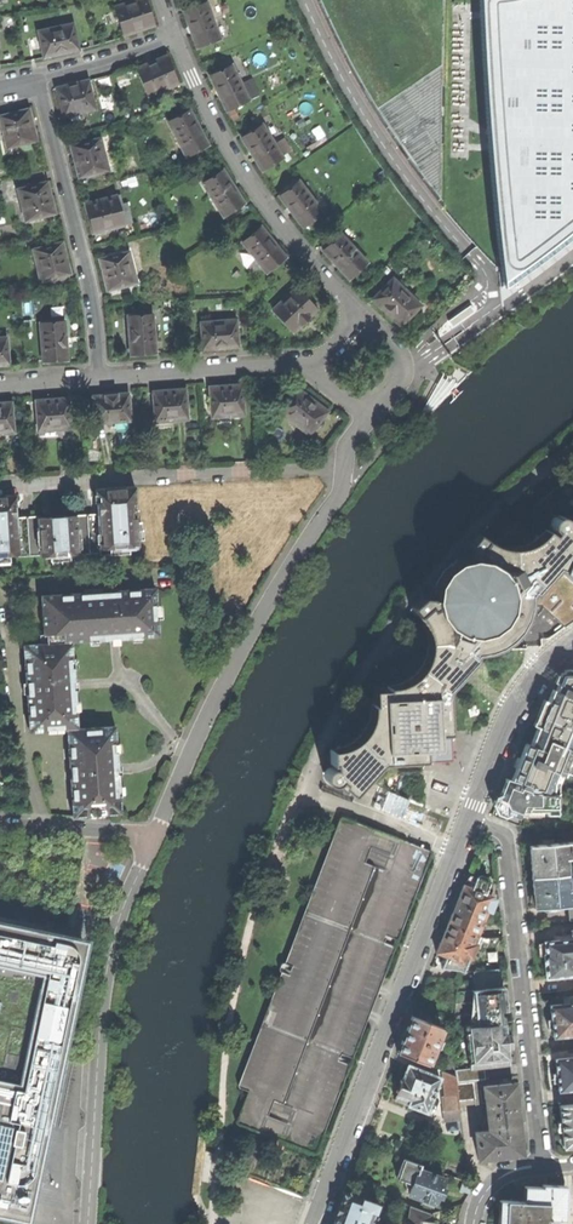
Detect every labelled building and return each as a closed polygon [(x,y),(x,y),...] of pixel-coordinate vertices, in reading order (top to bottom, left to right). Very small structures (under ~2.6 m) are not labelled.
[(114,7),(123,36),(140,30),(154,26),(145,0),(136,0),(114,7)] [(444,211),(447,0),(315,0),(321,14),(346,65),(366,99),(398,150),(444,211)] [(482,56),(502,286),(507,288),(572,233),(572,0),(480,0),(482,56)] [(206,3),(183,12),(190,31),(197,48),(220,39),(206,3)] [(72,24),(38,31),(44,58),(60,54),(78,50),(72,24)] [(150,63),(136,69),(148,96),(177,84),(165,56),(150,63)] [(231,65),(209,76),(218,95),(226,111),(248,100),(231,65)] [(70,85),(56,88),(63,117),(95,109),(87,80),(70,85)] [(0,116),(0,120),(7,147),(36,140),(32,124),(28,109),(0,116)] [(189,111),(168,122),(186,156),(208,145),(197,126),(189,111)] [(262,125),(241,138),(251,154),(262,171),(282,158),(262,125)] [(100,139),(71,146),(75,163),(79,177),(107,170),(100,139)] [(222,170),(202,183),(223,216),(243,203),(232,185),(222,170)] [(47,182),(18,189),(25,220),(54,213),(50,197),(47,182)] [(298,182),(279,196),(290,211),(303,227),(322,212),(298,182)] [(116,196),(85,203),(89,218),(92,233),(123,225),(116,196)] [(261,227),(242,242),(266,272),(285,257),(273,242),(261,227)] [(341,234),(323,251),(334,264),(349,279),(367,263),(341,234)] [(62,242),(33,250),(40,281),(70,274),(66,257),(62,242)] [(128,252),(99,259),(103,276),(107,290),(136,283),(128,252)] [(392,278),(372,299),(386,313),(400,326),(421,305),(392,278)] [(295,288),(272,310),(293,332),(304,321),(316,310),(295,288)] [(470,305),(465,309),(469,315),(474,311),(470,305)] [(452,327),(469,315),(465,309),(448,321),(452,327)] [(152,314),(128,316),(129,336),(131,355),(155,353),(152,314)] [(236,320),(201,323),(203,349),(222,348),(238,347),(236,320)] [(64,321),(40,323),(42,362),(67,360),(66,341),(64,321)] [(0,338),(0,365),(8,365),(6,338),(0,338)] [(457,383),(444,372),(421,413),(425,416),(457,383)] [(225,386),(209,387),(212,417),(243,415),(241,385),(225,386)] [(296,388),(278,411),(309,434),(327,411),(311,399),(296,388)] [(169,391),(153,392),(155,422),(187,419),(185,389),(169,391)] [(108,395),(93,396),(95,423),(130,421),(128,394),(108,395)] [(51,399),(36,401),(38,430),(70,428),(68,398),(51,399)] [(13,432),(11,403),(0,403),(0,433),(13,432)] [(139,546),(134,486),(95,489),(97,506),(97,514),(100,549),(139,546)] [(15,494),(0,495),(0,556),(19,554),(16,518),(16,509),(15,494)] [(78,537),(79,554),(100,553),(100,549),(97,514),(76,515),(77,526),(79,526),(80,537),(78,537)] [(52,517),(38,518),(38,525),(36,526),(37,539),(39,539),(40,555),(40,557),(79,554),(78,537),(80,537),(79,526),(77,526),(76,515),(52,517)] [(572,526),(568,525),(568,524),(568,522),(567,521),(567,519),(566,518),(564,516),(562,516),(560,515),(557,516),(555,517),(553,518),(552,520),(551,521),(551,523),(551,524),(551,526),(552,528),(553,529),(554,530),(552,533),(547,530),(546,530),(545,530),(535,540),(526,545),(518,547),(508,548),(499,546),(490,542),(485,539),(476,533),(466,545),(462,559),(456,561),(444,570),(440,576),(436,583),(435,590),(422,596),(409,607),(416,613),(421,619),(425,628),(428,637),(428,646),(427,655),(423,665),(417,672),(410,678),(402,683),(393,686),(389,687),(389,686),(388,686),(387,687),(387,688),(373,689),(373,703),(372,703),(371,704),(371,709),(370,718),(366,727),(360,735),(353,741),(345,746),(336,748),(333,750),(332,749),(331,749),(330,750),(331,764),(334,763),(334,767),(330,768),(328,769),(327,769),(326,770),(325,771),(324,773),(324,774),(324,776),(324,777),(324,779),(325,780),(326,782),(328,783),(330,784),(331,784),(334,784),(336,784),(337,783),(338,782),(340,780),(343,783),(341,785),(351,794),(352,794),(353,793),(352,792),(358,786),(359,786),(360,786),(360,785),(360,784),(359,784),(365,778),(366,778),(367,778),(367,777),(367,776),(372,770),(373,770),(374,770),(375,769),(374,768),(379,762),(380,762),(381,762),(381,761),(389,761),(390,762),(391,762),(391,761),(392,760),(400,760),(400,761),(401,761),(402,761),(403,760),(411,760),(412,761),(413,760),(413,759),(422,759),(422,760),(423,760),(424,759),(424,762),(430,767),(435,761),(444,761),(452,760),(451,744),(456,738),(451,733),(448,733),(448,732),(448,731),(447,730),(447,722),(448,722),(448,721),(448,720),(447,720),(446,712),(447,711),(447,710),(447,709),(446,709),(446,701),(446,700),(447,700),(447,699),(446,698),(445,698),(445,690),(446,690),(446,689),(446,688),(451,683),(452,683),(453,683),(453,682),(453,681),(458,674),(459,675),(460,674),(460,673),(466,666),(466,667),(467,667),(468,666),(468,665),(467,665),(473,658),(473,659),(474,659),(475,658),(475,657),(473,655),(475,654),(475,653),(476,653),(477,652),(486,650),(487,651),(488,651),(488,650),(498,646),(499,647),(500,646),(500,645),(509,639),(510,639),(511,638),(510,637),(517,630),(518,630),(519,630),(519,629),(518,628),(523,619),(524,619),(525,619),(525,618),(525,617),(524,617),(527,607),(528,607),(528,606),(528,605),(527,605),(528,595),(529,594),(531,592),(532,593),(533,593),(534,593),(541,584),(556,568),(562,570),(568,555),(572,556),(572,540),(572,526)] [(19,556),(40,555),(39,539),(37,539),(36,526),(38,525),(38,518),(38,516),(16,518),(19,554),(19,556)] [(568,555),(562,570),(572,581),(572,556),(568,555)] [(572,604),(572,581),(562,570),(556,568),(541,584),(559,601),(555,606),(548,613),(564,627),(572,620),(572,607),(571,606),(572,604)] [(551,602),(555,606),(559,601),(541,584),(534,593),(533,593),(532,593),(530,595),(530,601),(530,603),(545,604),(545,602),(551,602)] [(157,612),(155,589),(41,597),(44,644),(25,645),(31,732),(68,729),(74,816),(121,813),(118,771),(115,726),(77,729),(74,685),(71,642),(158,636),(157,612)] [(511,780),(527,785),(529,790),(539,789),(544,791),(544,794),(553,794),(554,784),(558,774),(565,777),(572,756),(572,751),(572,748),(572,675),(570,675),(564,678),(559,682),(556,692),(553,690),(531,746),(526,744),(520,761),(511,780)] [(547,815),(558,815),(556,794),(553,794),(544,794),(544,791),(539,789),(529,790),(527,785),(511,780),(506,779),(501,792),(499,798),(494,809),(518,818),(519,815),(526,816),(527,812),(546,812),(547,815)] [(409,800),(387,792),(380,810),(430,828),(436,812),(408,801),(409,800)] [(316,1152),(317,1151),(373,1004),(430,855),(431,854),(431,852),(430,851),(429,850),(343,817),(342,817),(341,817),(340,818),(284,963),(283,963),(281,963),(280,964),(279,968),(279,969),(279,970),(280,971),(281,972),(238,1084),(238,1085),(238,1086),(239,1087),(248,1091),(237,1119),(236,1120),(236,1121),(237,1123),(238,1123),(313,1153),(315,1153),(316,1152)] [(532,878),(572,874),(572,834),(558,831),(560,844),(529,847),(530,850),(526,851),(526,856),(527,862),(531,862),(532,878)] [(468,874),(464,885),(474,889),(475,890),(484,894),(489,882),(487,877),(481,875),(476,877),(468,874)] [(572,921),(572,874),(532,878),(534,895),(530,895),(531,901),(531,906),(535,906),(535,909),(568,906),(570,921),(572,921)] [(448,924),(477,935),(487,910),(490,911),(495,899),(491,898),(492,897),(484,894),(475,890),(474,889),(464,885),(457,903),(452,914),(448,924)] [(66,938),(0,924),(0,1214),(7,1215),(28,1220),(32,1199),(48,1124),(87,942),(66,938)] [(447,956),(463,963),(464,961),(466,956),(469,957),(471,958),(472,954),(474,952),(475,950),(475,948),(476,945),(473,944),(477,935),(448,924),(443,938),(441,943),(440,943),(436,952),(447,957),(447,956)] [(572,931),(572,939),(545,942),(545,943),(539,943),(539,951),(540,956),(544,956),(546,978),(572,975),(572,931)] [(464,972),(469,957),(466,956),(464,961),(463,963),(447,956),(447,957),(434,967),(458,970),(464,972)] [(469,1026),(504,1022),(503,1015),(500,1016),(500,1013),(500,1011),(506,1010),(504,986),(499,987),(499,984),(498,982),(499,982),(498,969),(474,971),(475,981),(472,981),(473,990),(471,990),(472,1002),(469,1002),(471,1014),(468,1014),(469,1026)] [(550,1005),(552,1020),(548,1020),(548,1023),(549,1029),(553,1029),(554,1037),(572,1035),(572,1003),(550,1005)] [(397,1053),(427,1065),(434,1046),(438,1048),(441,1039),(438,1038),(442,1028),(412,1016),(404,1035),(397,1053)] [(455,1075),(456,1082),(489,1079),(487,1066),(508,1064),(506,1043),(504,1022),(469,1026),(449,1028),(453,1061),(455,1075)] [(439,1069),(443,1071),(455,1075),(453,1061),(444,1057),(439,1069)] [(555,1059),(557,1073),(553,1074),(553,1078),(554,1083),(558,1082),(558,1090),(572,1089),(572,1058),(555,1059)] [(426,1112),(440,1077),(408,1065),(402,1079),(401,1078),(399,1085),(395,1093),(396,1094),(394,1099),(408,1104),(408,1105),(426,1112)] [(444,1122),(460,1120),(458,1101),(456,1084),(456,1082),(455,1075),(443,1071),(446,1096),(444,1097),(443,1098),(445,1111),(443,1111),(444,1122)] [(456,1084),(458,1101),(475,1099),(473,1082),(456,1084)] [(497,1156),(521,1153),(520,1140),(517,1141),(515,1121),(513,1103),(514,1103),(514,1102),(516,1102),(514,1088),(512,1088),(511,1088),(511,1084),(484,1087),(487,1117),(490,1117),(492,1131),(475,1132),(478,1159),(497,1157),(497,1156)] [(560,1105),(561,1121),(557,1122),(558,1131),(562,1131),(563,1147),(572,1146),(572,1104),(560,1105)] [(441,1187),(444,1179),(418,1170),(420,1164),(404,1158),(400,1168),(397,1178),(413,1184),(409,1194),(435,1203),(438,1195),(440,1196),(443,1188),(441,1187)] [(462,1180),(459,1189),(467,1192),(469,1188),(468,1182),(462,1180)] [(524,1186),(523,1201),(548,1202),(547,1218),(559,1219),(561,1186),(560,1186),(542,1185),(542,1187),(524,1186)] [(333,1223),(369,1223),(377,1204),(345,1192),(340,1206),(333,1223)] [(544,1218),(547,1218),(548,1202),(523,1201),(513,1201),(499,1200),(498,1223),(544,1223),(544,1218)] [(407,1223),(429,1223),(431,1213),(410,1206),(407,1223)]
